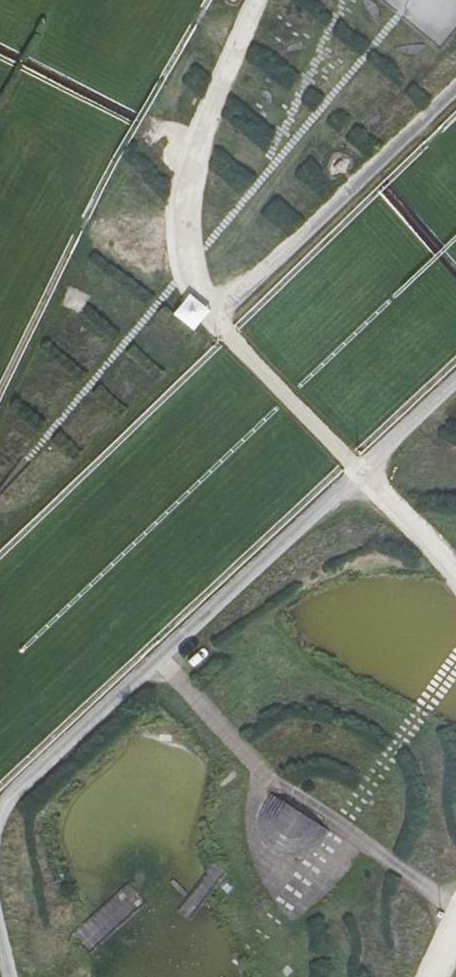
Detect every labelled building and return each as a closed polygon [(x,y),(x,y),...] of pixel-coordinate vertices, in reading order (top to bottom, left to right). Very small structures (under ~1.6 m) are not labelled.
[(327,834),(266,796),(263,799),(261,803),(257,810),(255,819),(255,828),(256,832),(260,840),(265,848),(268,851),(276,855),(280,857),(289,859),(298,858),(306,856),(310,854),(314,851),(321,845),(325,838),(327,834)]
